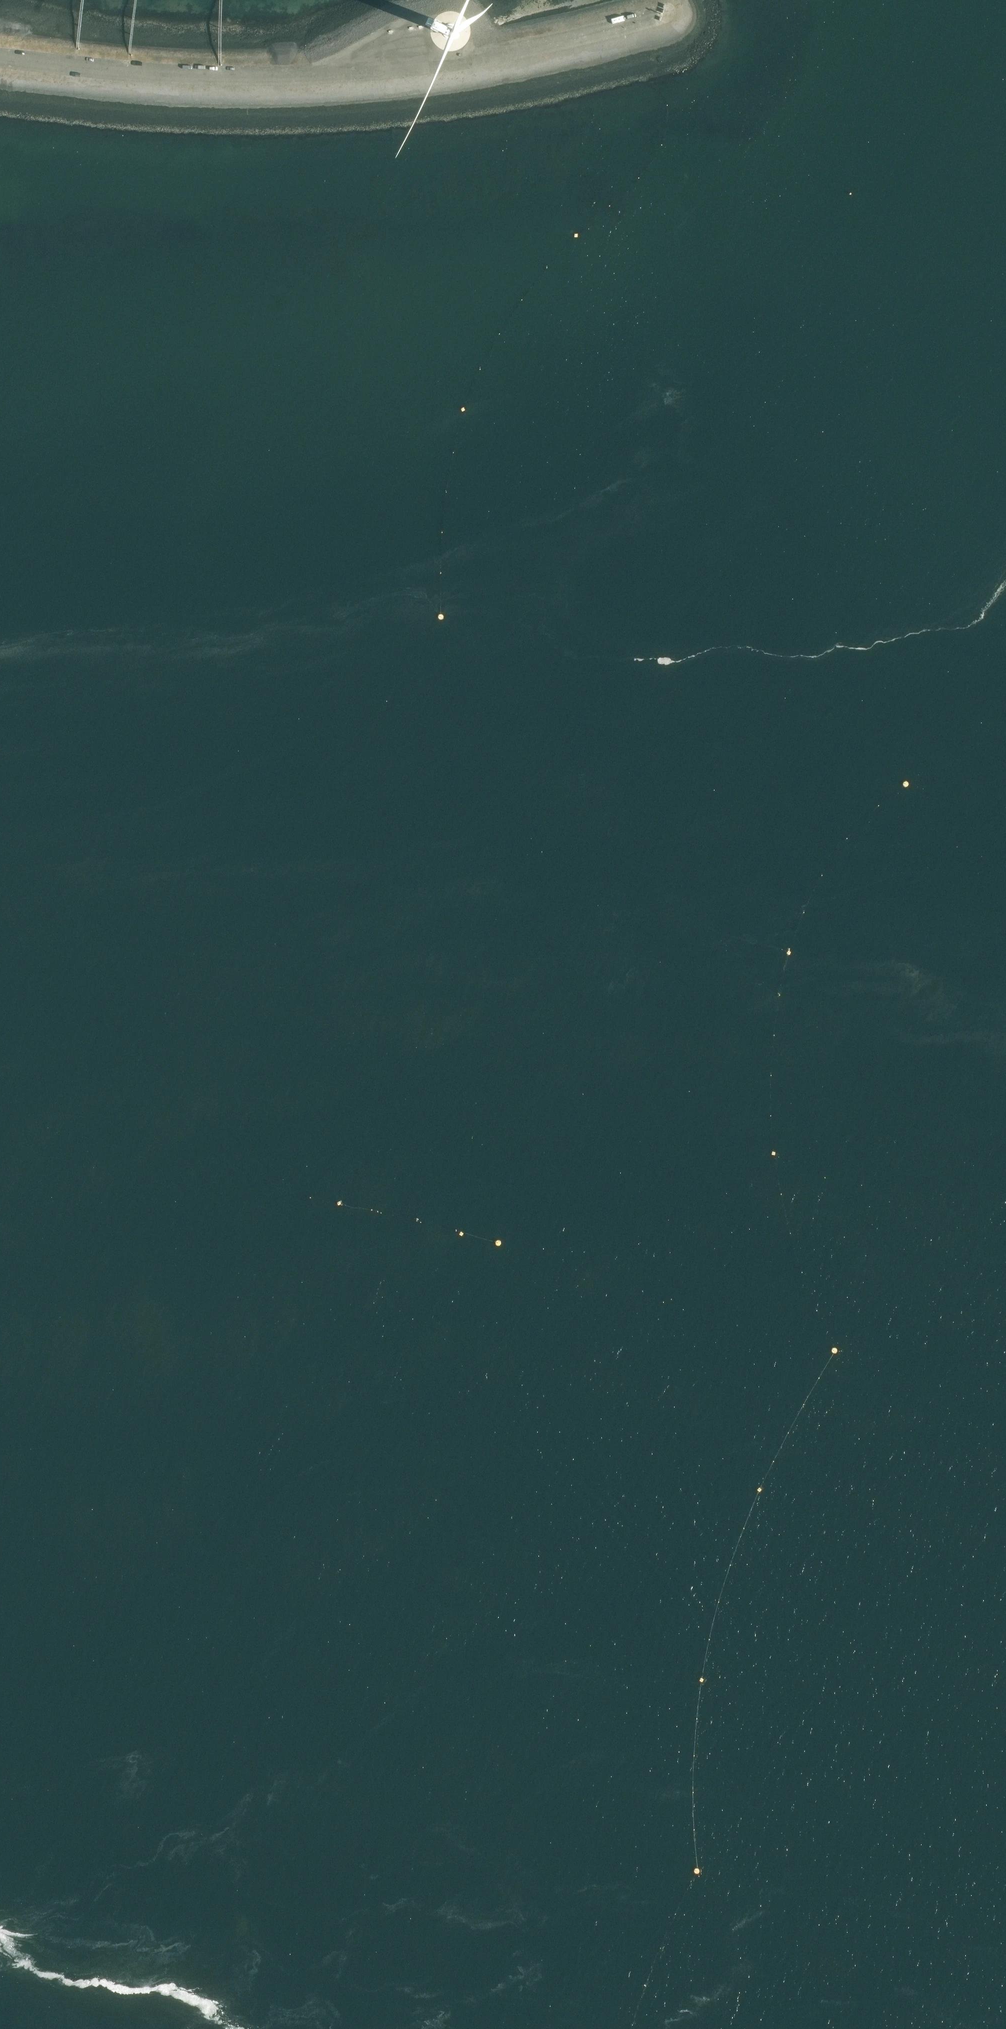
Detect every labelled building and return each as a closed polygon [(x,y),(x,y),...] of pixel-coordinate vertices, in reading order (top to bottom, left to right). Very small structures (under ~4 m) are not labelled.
[(445,29),(445,31),(445,32),(445,34),(446,35),(447,36),(449,37),(450,37),(452,37),(453,36),(454,35),(455,34),(456,32),(456,31),(455,29),(455,28),(453,27),(452,26),(450,26),(449,26),(447,27),(446,28),(445,29)]
